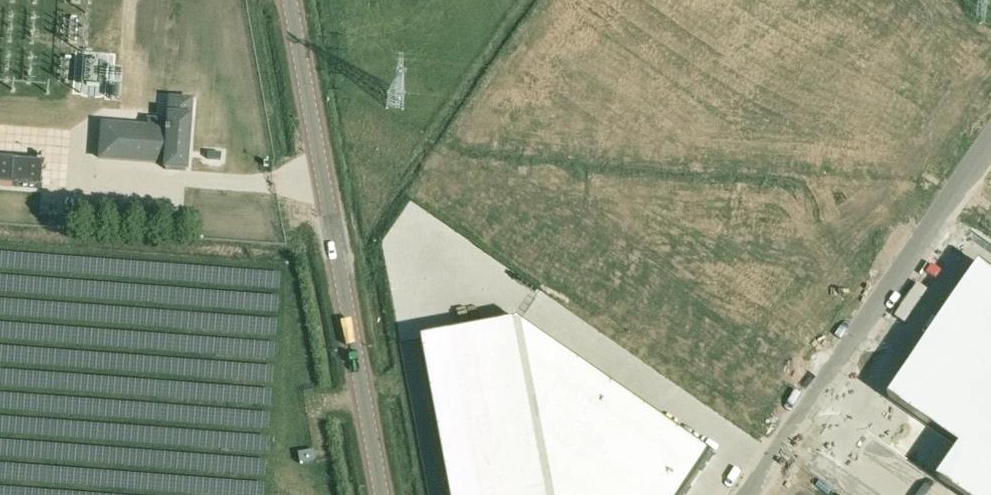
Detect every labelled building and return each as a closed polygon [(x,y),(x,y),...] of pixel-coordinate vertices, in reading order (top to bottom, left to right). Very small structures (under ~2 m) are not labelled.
[(98,160),(163,165),(163,171),(187,172),(192,115),(192,98),(168,98),(167,114),(166,114),(166,119),(147,118),(146,127),(100,122),(98,160)] [(40,163),(0,160),(0,185),(39,188),(40,163)] [(889,399),(961,448),(939,481),(960,494),(990,494),(990,272),(980,265),(889,399)] [(418,339),(447,494),(686,494),(715,454),(519,320),(418,339)]
